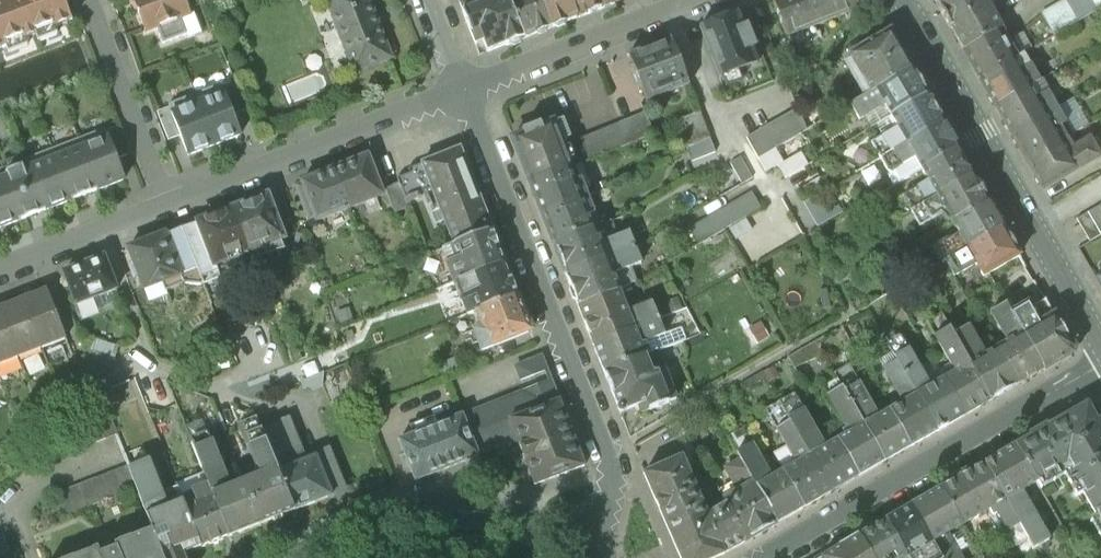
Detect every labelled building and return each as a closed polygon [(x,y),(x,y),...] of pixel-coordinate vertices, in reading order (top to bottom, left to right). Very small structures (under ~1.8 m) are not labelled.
[(7,48),(8,48),(7,43),(23,37),(25,41),(26,41),(37,37),(38,36),(37,32),(53,26),(55,30),(56,29),(73,22),(65,0),(0,0),(0,51),(7,48)] [(147,33),(157,29),(181,20),(192,15),(186,0),(134,0),(147,33)] [(208,10),(210,10),(230,2),(229,0),(204,0),(208,10)] [(358,74),(394,59),(370,0),(327,0),(358,74)] [(489,2),(488,0),(472,0),(460,5),(463,12),(489,2)] [(489,2),(463,12),(463,13),(475,45),(484,42),(488,53),(505,46),(507,47),(524,40),(508,0),(495,0),(489,2)] [(539,0),(508,0),(524,40),(551,30),(539,0)] [(551,30),(577,19),(569,0),(539,0),(551,30)] [(577,19),(616,4),(614,0),(569,0),(577,19)] [(787,38),(859,10),(856,0),(772,0),(787,38)] [(964,51),(1002,29),(985,0),(952,0),(940,7),(938,8),(950,28),(964,51)] [(1055,37),(1100,10),(1100,0),(1069,0),(1043,15),(1055,37)] [(758,65),(753,50),(744,28),(739,16),(741,15),(740,13),(738,13),(739,13),(700,28),(699,29),(700,31),(701,31),(720,80),(758,65)] [(157,29),(164,45),(187,36),(181,20),(157,29)] [(38,36),(37,37),(39,43),(58,35),(56,29),(55,30),(53,26),(37,32),(38,36)] [(748,27),(744,28),(753,50),(757,48),(748,27)] [(964,51),(970,63),(1009,41),(1002,29),(964,51)] [(861,76),(872,93),(876,91),(913,70),(891,32),(850,56),(861,76)] [(1021,34),(1009,41),(1018,58),(1030,51),(1021,34)] [(8,48),(7,48),(9,54),(28,47),(26,41),(25,41),(23,37),(7,43),(8,48)] [(630,58),(634,68),(642,90),(647,103),(669,94),(666,85),(686,78),(670,39),(629,56),(628,55),(627,56),(628,59),(630,58)] [(970,63),(980,80),(1014,61),(1018,58),(1009,41),(970,63)] [(995,108),(996,107),(1029,88),(1033,86),(1027,75),(1023,77),(1014,61),(980,80),(995,108)] [(640,91),(642,90),(634,68),(631,69),(640,91)] [(913,70),(876,91),(885,106),(892,117),(928,96),(913,70)] [(864,97),(865,97),(872,93),(861,76),(855,80),(864,97)] [(689,86),(686,78),(666,85),(669,94),(689,86)] [(1033,86),(1029,88),(1036,99),(1047,93),(1041,81),(1033,86)] [(223,88),(234,116),(246,112),(235,83),(223,88)] [(222,85),(196,96),(215,146),(242,136),(234,116),(223,88),(222,85)] [(1011,135),(1056,109),(1047,93),(1036,99),(1029,88),(996,107),(996,109),(1011,135)] [(859,121),(885,106),(876,91),(872,93),(865,97),(864,97),(850,105),(859,121)] [(189,156),(215,146),(196,96),(169,106),(170,108),(181,137),(189,156)] [(872,144),(881,159),(907,144),(943,123),(928,96),(892,117),(898,129),(872,144)] [(158,113),(169,141),(181,137),(170,108),(158,113)] [(746,137),(759,159),(776,149),(807,131),(798,109),(746,137)] [(1027,162),(1061,142),(1054,131),(1066,125),(1057,109),(1056,109),(1011,135),(1027,162)] [(677,119),(692,157),(714,148),(710,139),(699,110),(677,119)] [(646,113),(620,124),(629,146),(655,135),(646,113)] [(563,120),(553,124),(561,143),(570,139),(570,138),(568,138),(561,122),(563,122),(563,120)] [(943,123),(907,144),(916,159),(922,171),(959,149),(943,123)] [(553,124),(542,128),(524,135),(513,140),(531,185),(571,169),(561,143),(553,124)] [(590,162),(629,146),(620,124),(581,140),(590,162)] [(523,132),(524,135),(542,128),(541,125),(523,132)] [(1072,136),(1066,125),(1054,131),(1061,142),(1072,136)] [(109,138),(117,161),(130,156),(118,127),(106,132),(109,138)] [(106,130),(79,141),(99,191),(125,181),(117,161),(109,138),(106,132),(106,130)] [(1072,136),(1061,142),(1067,154),(1079,147),(1072,136)] [(72,201),(99,191),(79,141),(53,151),(72,201)] [(1090,141),(1079,147),(1067,154),(1061,142),(1027,162),(1028,163),(1027,163),(1043,191),(1099,158),(1090,141)] [(890,174),(903,166),(916,159),(907,144),(881,159),(890,174)] [(448,153),(448,154),(451,153),(458,174),(469,170),(484,209),(485,209),(461,148),(448,153)] [(780,165),(784,162),(776,149),(759,159),(767,172),(780,165)] [(922,171),(929,182),(937,197),(974,176),(959,149),(922,171)] [(46,211),(72,201),(53,151),(27,161),(46,211)] [(780,165),(787,178),(810,165),(803,151),(784,162),(780,165)] [(432,189),(454,245),(454,246),(493,231),(484,209),(469,170),(458,174),(451,153),(448,154),(422,165),(432,189)] [(369,157),(335,170),(351,209),(384,196),(382,191),(386,190),(387,189),(387,188),(376,160),(370,162),(369,157)] [(731,165),(743,186),(755,179),(742,159),(731,165)] [(922,171),(916,159),(903,166),(910,178),(922,171)] [(27,161),(20,163),(39,214),(46,211),(27,161)] [(27,219),(39,214),(20,163),(8,168),(27,219)] [(398,179),(399,184),(407,203),(422,198),(420,194),(432,189),(422,165),(409,170),(411,174),(398,179)] [(20,221),(27,219),(8,168),(1,171),(20,221)] [(543,215),(583,199),(576,182),(571,169),(531,185),(543,215)] [(317,222),(351,209),(335,170),(302,183),(304,188),(299,190),(310,219),(315,217),(317,222)] [(20,221),(1,171),(0,171),(0,229),(20,221)] [(974,176),(937,197),(946,212),(953,223),(989,202),(974,176)] [(582,179),(576,182),(583,199),(588,197),(582,179)] [(911,212),(937,197),(929,182),(903,197),(911,212)] [(409,209),(407,203),(399,184),(387,188),(387,189),(386,190),(395,214),(409,209)] [(691,231),(699,245),(761,209),(752,195),(691,231)] [(268,196),(233,209),(250,253),(280,242),(285,240),(268,196)] [(588,197),(583,199),(589,216),(595,214),(588,197)] [(920,227),(946,212),(937,197),(911,212),(920,227)] [(594,228),(589,216),(583,199),(543,215),(555,246),(594,229),(594,228)] [(953,223),(959,235),(967,249),(1003,228),(989,202),(953,223)] [(1088,213),(1100,235),(1100,209),(1100,207),(1088,213)] [(220,265),(250,253),(233,209),(198,223),(199,224),(215,267),(216,266),(220,265)] [(1088,213),(1077,219),(1090,242),(1100,235),(1088,213)] [(594,229),(595,229),(608,260),(636,249),(629,232),(617,237),(611,221),(594,228),(594,229)] [(221,278),(216,266),(215,267),(199,224),(182,230),(198,270),(204,284),(221,278)] [(1003,228),(967,249),(976,265),(983,277),(1020,257),(1003,228)] [(567,276),(608,260),(595,229),(594,229),(555,246),(567,276)] [(182,230),(166,236),(181,276),(198,270),(182,230)] [(442,250),(455,283),(506,264),(493,231),(454,246),(454,245),(442,250)] [(162,284),(181,276),(166,236),(166,235),(129,249),(145,290),(162,284)] [(945,263),(967,249),(959,235),(933,250),(942,265),(945,263)] [(1093,259),(1100,255),(1100,241),(1087,249),(1093,259)] [(280,242),(250,253),(252,259),(282,248),(280,242)] [(608,260),(614,276),(631,269),(642,264),(636,249),(608,260)] [(953,278),(976,265),(967,249),(945,263),(953,278)] [(222,271),(252,259),(250,253),(220,265),(222,271)] [(66,274),(78,305),(117,290),(105,259),(66,274)] [(620,292),(620,291),(614,276),(608,260),(567,276),(579,308),(620,292)] [(469,316),(474,315),(473,314),(518,296),(506,264),(455,283),(469,316)] [(636,282),(631,269),(614,276),(620,291),(627,287),(636,282)] [(198,270),(181,276),(184,285),(200,286),(204,284),(198,270)] [(166,293),(184,285),(181,276),(162,284),(166,293)] [(167,296),(166,293),(162,284),(145,290),(150,303),(167,296)] [(48,291),(24,300),(43,350),(67,340),(48,291)] [(594,346),(635,329),(628,312),(620,292),(579,308),(594,346)] [(532,332),(518,296),(473,314),(474,315),(479,329),(474,331),(482,352),(532,332)] [(20,359),(43,350),(24,300),(0,309),(20,359)] [(1046,300),(1032,308),(1042,324),(1055,316),(1046,300)] [(1023,334),(1042,324),(1032,308),(1029,302),(1011,313),(1023,334)] [(653,304),(628,312),(635,329),(659,319),(653,304)] [(991,313),(1008,343),(1023,334),(1011,313),(1007,304),(991,313)] [(20,359),(0,309),(0,366),(20,359)] [(926,322),(935,338),(950,329),(942,314),(926,322)] [(1073,346),(1055,316),(1042,324),(1023,334),(1044,370),(1070,355),(1073,346)] [(635,329),(641,345),(666,335),(659,319),(635,329)] [(954,335),(970,365),(985,356),(969,327),(954,335)] [(682,328),(666,335),(641,345),(646,357),(658,352),(687,341),(682,328)] [(605,373),(646,357),(641,345),(635,329),(594,346),(605,373)] [(935,338),(956,373),(970,365),(954,335),(950,329),(935,338)] [(1044,370),(1023,334),(1008,343),(997,349),(1018,385),(1044,370)] [(886,344),(893,356),(894,356),(895,357),(908,350),(900,335),(886,344)] [(93,353),(116,360),(120,348),(97,341),(93,353)] [(789,358),(795,369),(824,356),(816,342),(816,343),(789,358)] [(997,349),(985,356),(970,365),(991,401),(1018,385),(997,349)] [(897,361),(917,395),(930,388),(908,350),(895,357),(897,361)] [(658,352),(646,357),(665,405),(669,403),(676,400),(658,352)] [(897,361),(895,357),(894,356),(893,356),(881,364),(884,369),(897,361)] [(650,411),(665,405),(646,357),(605,373),(620,413),(640,406),(643,414),(650,411)] [(517,367),(522,381),(548,371),(542,358),(517,367)] [(82,385),(95,380),(91,368),(92,368),(89,359),(75,365),(82,385)] [(111,361),(92,368),(91,368),(95,380),(98,386),(117,378),(111,361)] [(884,369),(904,403),(917,395),(897,361),(884,369)] [(991,401),(970,365),(956,373),(944,380),(964,416),(991,401)] [(849,366),(834,375),(842,388),(844,392),(859,383),(849,366)] [(143,401),(154,397),(155,396),(151,386),(147,374),(134,379),(143,401)] [(828,396),(842,388),(834,375),(820,383),(828,396)] [(944,380),(930,388),(917,395),(938,431),(964,416),(944,380)] [(162,382),(151,386),(155,396),(154,397),(160,409),(172,405),(162,382)] [(552,382),(526,392),(534,412),(559,402),(552,382)] [(844,392),(864,426),(878,418),(859,383),(844,392)] [(847,429),(849,434),(864,426),(844,392),(842,388),(828,396),(847,429)] [(510,421),(534,412),(526,392),(463,416),(479,456),(518,441),(510,421)] [(788,418),(789,419),(804,410),(795,395),(779,403),(788,418)] [(938,431),(917,395),(904,403),(890,411),(911,447),(938,431)] [(148,414),(160,409),(154,397),(143,401),(148,414)] [(518,441),(535,486),(582,467),(583,468),(584,467),(585,467),(584,465),(559,402),(534,412),(510,421),(518,441)] [(767,411),(775,425),(788,418),(779,403),(767,411)] [(1016,447),(1036,484),(1064,468),(1057,456),(1077,444),(1077,443),(1083,440),(1083,439),(1100,429),(1100,424),(1098,420),(1096,421),(1087,406),(1016,447)] [(791,423),(810,457),(825,448),(804,410),(789,419),(791,423)] [(890,411),(878,418),(864,426),(885,462),(911,447),(890,411)] [(110,412),(96,417),(105,440),(119,435),(110,412)] [(400,441),(416,482),(479,457),(479,456),(463,416),(400,441)] [(96,417),(84,422),(93,445),(105,440),(96,417)] [(789,419),(788,418),(775,425),(778,430),(791,423),(789,419)] [(263,469),(265,474),(277,469),(262,431),(257,419),(241,426),(240,426),(249,448),(258,471),(263,469)] [(277,469),(279,473),(307,462),(290,419),(262,431),(277,469)] [(84,422),(72,427),(81,450),(93,445),(84,422)] [(810,457),(791,423),(778,430),(777,430),(797,464),(810,457)] [(885,462),(864,426),(849,434),(845,437),(837,441),(858,477),(885,462)] [(72,427),(60,431),(69,454),(81,450),(72,427)] [(1083,439),(1083,440),(1077,443),(1077,444),(1057,456),(1064,468),(1070,470),(1084,493),(1091,506),(1100,500),(1100,429),(1083,439)] [(60,431),(48,436),(57,459),(69,454),(60,431)] [(45,464),(57,459),(48,436),(36,441),(45,464)] [(210,485),(214,495),(226,490),(224,485),(228,483),(218,456),(210,437),(192,444),(200,463),(209,485),(210,485)] [(735,448),(738,453),(752,445),(749,440),(735,448)] [(837,441),(825,448),(810,457),(831,493),(858,477),(837,441)] [(754,483),(757,487),(772,479),(752,445),(738,453),(737,454),(741,460),(754,483)] [(1016,447),(985,465),(1006,501),(1015,496),(1036,484),(1016,447)] [(146,448),(125,450),(126,461),(148,459),(146,448)] [(316,458),(307,462),(279,473),(294,511),(332,496),(344,492),(328,453),(316,458)] [(831,493),(810,457),(797,464),(784,472),(805,508),(831,493)] [(748,541),(725,500),(724,501),(726,505),(709,515),(683,458),(645,475),(681,557),(718,557),(720,557),(748,541)] [(726,469),(739,492),(754,483),(741,460),(726,469)] [(202,548),(183,501),(168,507),(149,461),(130,469),(137,489),(153,531),(163,557),(186,557),(185,555),(202,548)] [(998,506),(1006,501),(985,465),(943,489),(964,525),(986,512),(998,506)] [(129,466),(116,471),(125,494),(137,489),(130,469),(129,466)] [(1077,497),(1084,493),(1070,470),(1064,468),(1036,484),(1040,490),(1065,476),(1077,497)] [(279,473),(277,469),(265,474),(245,482),(262,524),(294,511),(279,473)] [(116,471),(104,476),(113,499),(125,494),(116,471)] [(784,472),(772,479),(757,487),(778,523),(805,508),(784,472)] [(104,476),(92,480),(101,503),(113,499),(104,476)] [(92,480),(80,485),(89,508),(101,503),(92,480)] [(230,537),(262,524),(245,482),(226,490),(214,495),(230,537)] [(757,487),(754,483),(739,492),(725,500),(748,541),(778,523),(757,487)] [(80,485),(68,490),(77,513),(89,508),(80,485)] [(221,541),(230,537),(214,495),(210,485),(209,485),(181,497),(183,501),(202,548),(221,541)] [(943,489),(913,507),(934,543),(944,537),(964,525),(943,489)] [(65,517),(77,513),(68,490),(56,494),(65,517)] [(1015,496),(1006,501),(1020,526),(1029,541),(1034,550),(1049,542),(1023,498),(1018,501),(1015,496)] [(1091,506),(1098,518),(1100,524),(1100,500),(1091,506)] [(1006,501),(998,506),(1001,511),(997,514),(1008,533),(1020,526),(1006,501)] [(989,518),(997,514),(1001,511),(998,506),(986,512),(989,518)] [(886,522),(907,557),(908,557),(934,543),(913,507),(886,522)] [(1098,518),(1091,522),(1100,539),(1100,524),(1098,518)] [(860,537),(872,557),(907,557),(886,522),(860,537)] [(1016,548),(1017,548),(1029,541),(1020,526),(1008,533),(1016,548)] [(153,531),(115,546),(117,550),(102,555),(99,548),(74,557),(163,557),(153,531)] [(964,531),(950,540),(952,541),(959,553),(973,546),(964,531)] [(860,537),(824,557),(872,557),(860,537)] [(944,537),(934,543),(942,557),(962,557),(959,553),(952,541),(950,540),(947,542),(944,537)] [(908,557),(942,557),(934,543),(908,557)]
